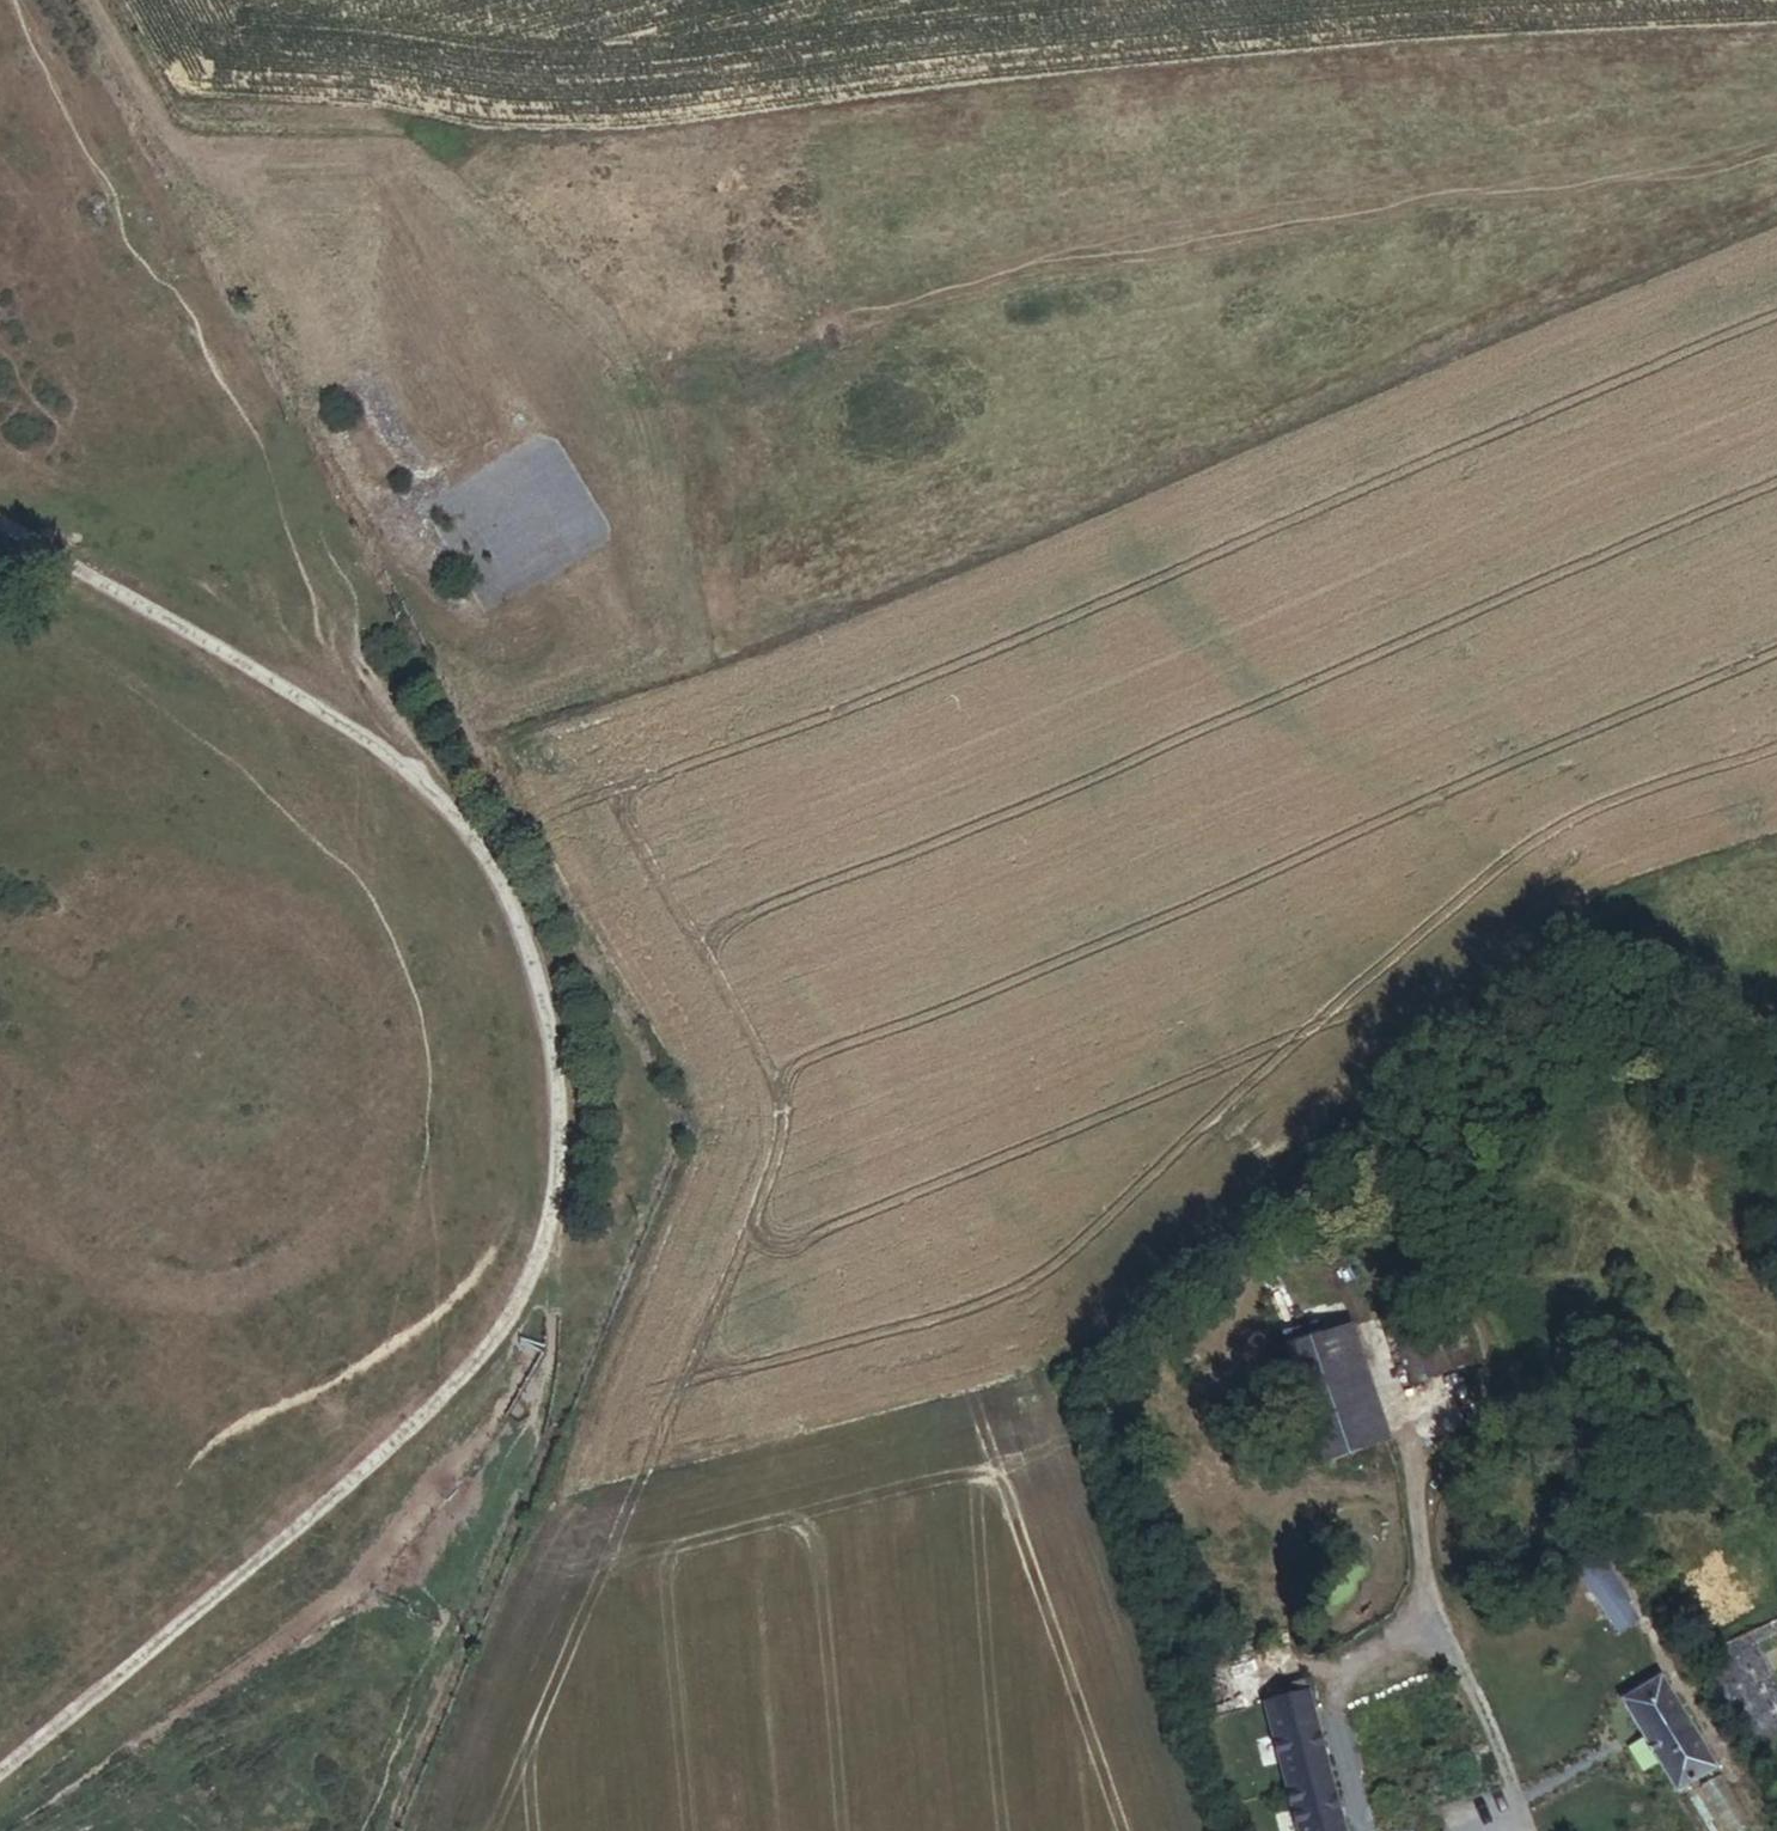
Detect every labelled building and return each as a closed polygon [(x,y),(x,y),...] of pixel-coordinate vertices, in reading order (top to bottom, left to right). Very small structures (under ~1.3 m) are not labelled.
[(1457,1310),(1399,1329),(1418,1387),(1476,1367),(1457,1310)] [(1356,1335),(1338,1340),(1368,1449),(1387,1444),(1356,1335)] [(1338,1340),(1291,1353),(1322,1462),(1368,1449),(1338,1340)] [(1634,1626),(1599,1568),(1584,1578),(1619,1635),(1634,1626)] [(1716,1769),(1659,1679),(1622,1703),(1679,1792),(1716,1769)] [(1301,1830),(1344,1830),(1308,1694),(1267,1705),(1301,1830)]
